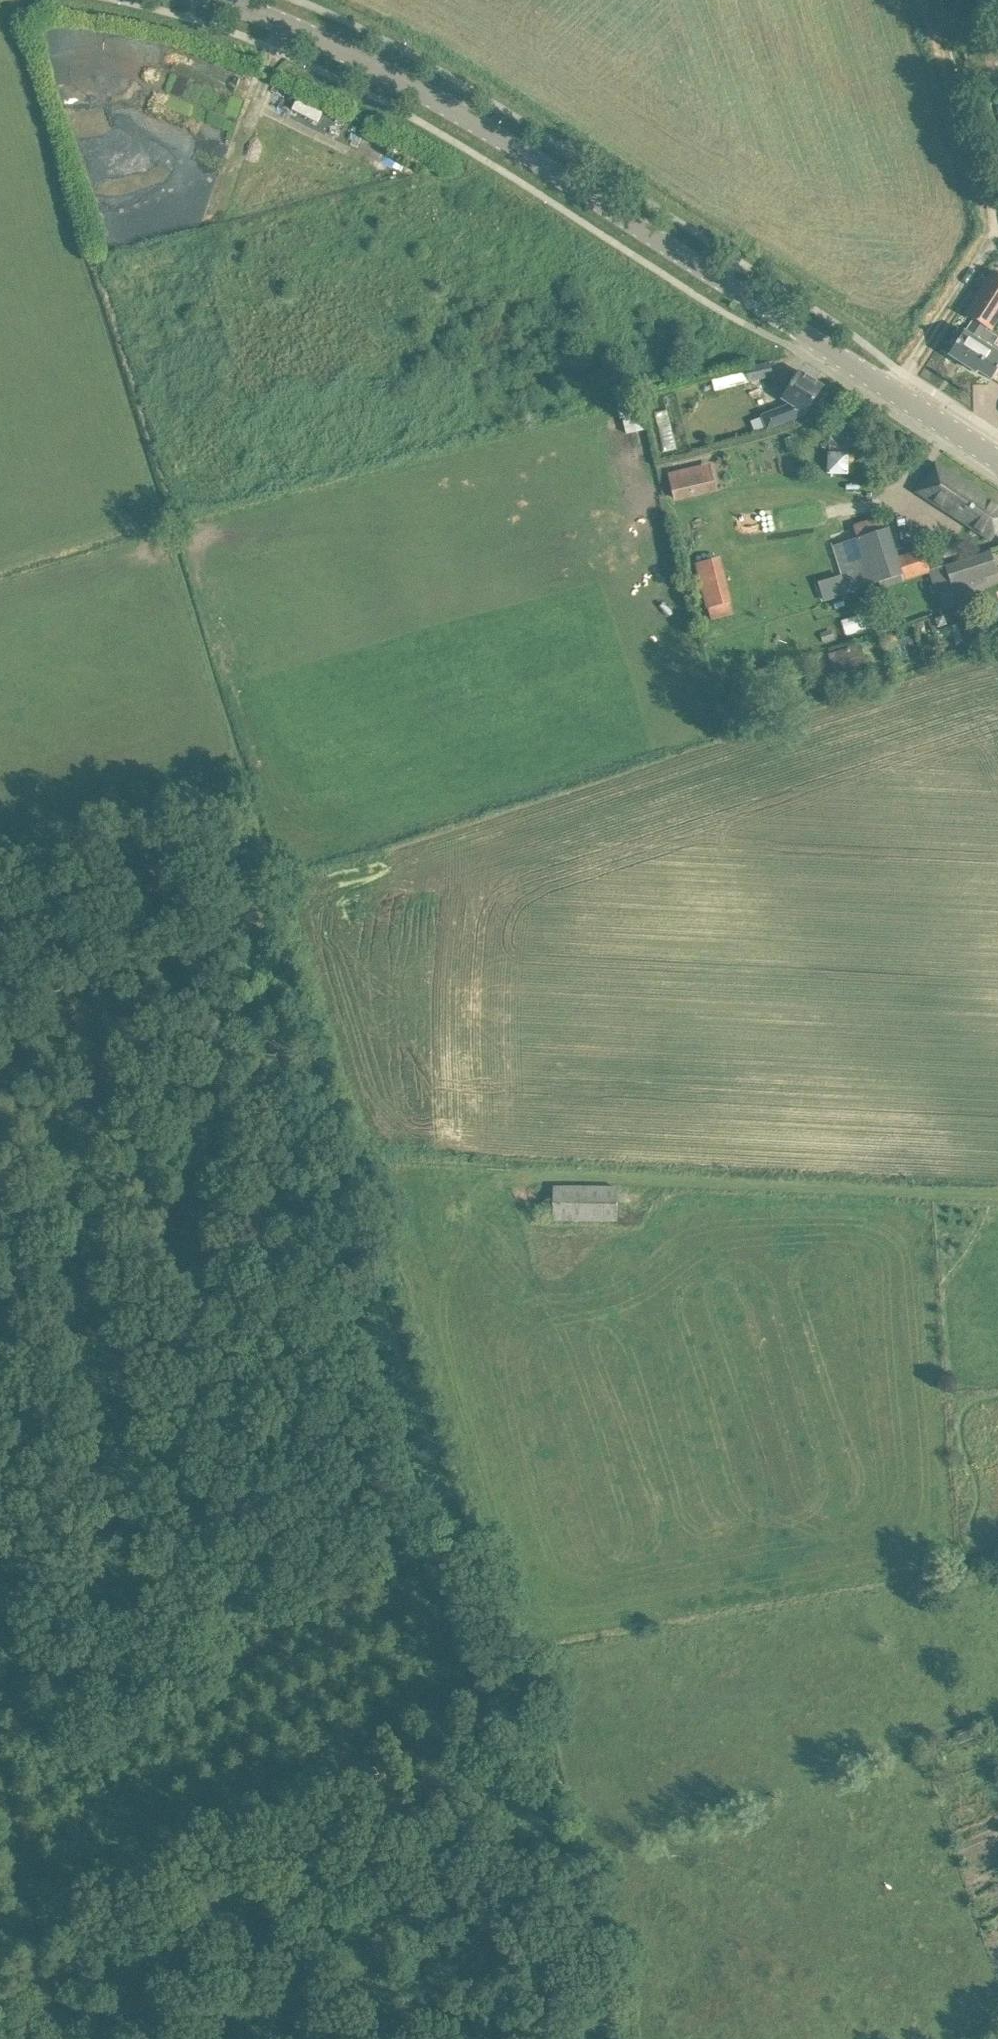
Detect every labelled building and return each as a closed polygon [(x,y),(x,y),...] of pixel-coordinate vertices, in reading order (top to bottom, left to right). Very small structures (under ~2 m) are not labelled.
[(296,95),(291,110),(333,125),(338,110),(296,95)] [(974,321),(986,329),(987,330),(988,328),(992,330),(997,321),(997,272),(993,269),(963,314),(973,320),(974,321)] [(973,320),(965,331),(950,355),(976,372),(978,370),(991,379),(997,368),(997,347),(995,344),(997,339),(997,337),(987,330),(986,329),(974,321),(973,320)] [(749,382),(773,376),(770,362),(746,367),(749,382)] [(762,415),(767,428),(806,413),(823,386),(800,371),(782,399),(790,404),(762,415)] [(829,450),(830,473),(855,473),(855,450),(829,450)] [(668,472),(674,500),(717,490),(711,463),(668,472)] [(991,540),(997,528),(997,504),(935,463),(916,491),(991,540)] [(877,519),(854,526),(857,538),(880,531),(877,519)] [(857,538),(832,545),(841,576),(846,591),(879,582),(902,575),(903,580),(920,575),(913,550),(896,555),(888,529),(880,531),(857,538)] [(944,558),(957,555),(954,543),(941,547),(941,549),(933,551),(935,559),(943,557),(944,558)] [(945,565),(952,587),(997,572),(990,550),(945,565)] [(695,563),(706,607),(731,601),(721,557),(695,563)] [(984,614),(987,623),(997,619),(995,610),(984,614)] [(968,619),(962,622),(969,641),(987,634),(984,624),(980,615),(979,615),(968,619)] [(828,653),(836,676),(868,666),(861,643),(828,653)] [(558,1183),(557,1220),(623,1221),(624,1185),(558,1183)]
